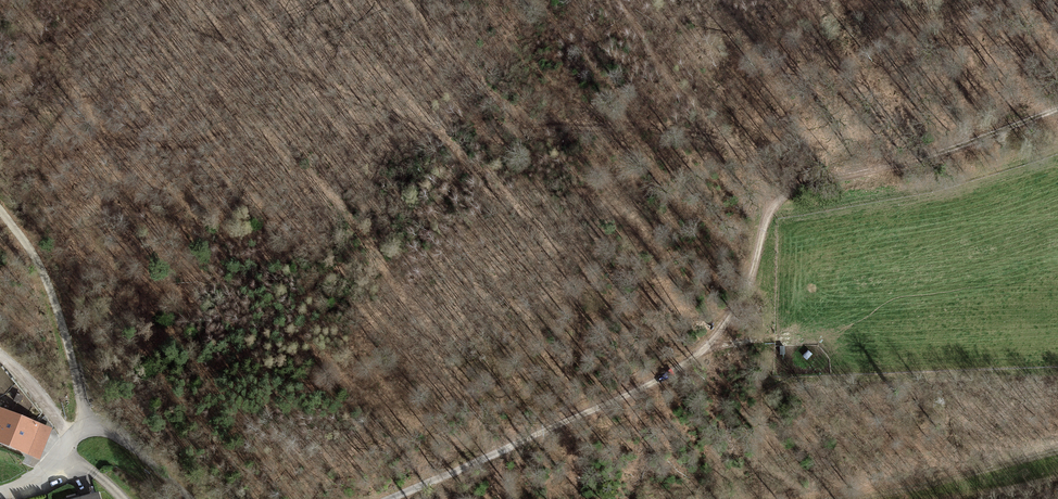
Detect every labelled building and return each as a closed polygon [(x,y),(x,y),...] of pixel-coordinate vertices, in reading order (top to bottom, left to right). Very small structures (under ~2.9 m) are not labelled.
[(0,407),(0,426),(0,427),(0,444),(39,460),(52,429),(0,407)]
